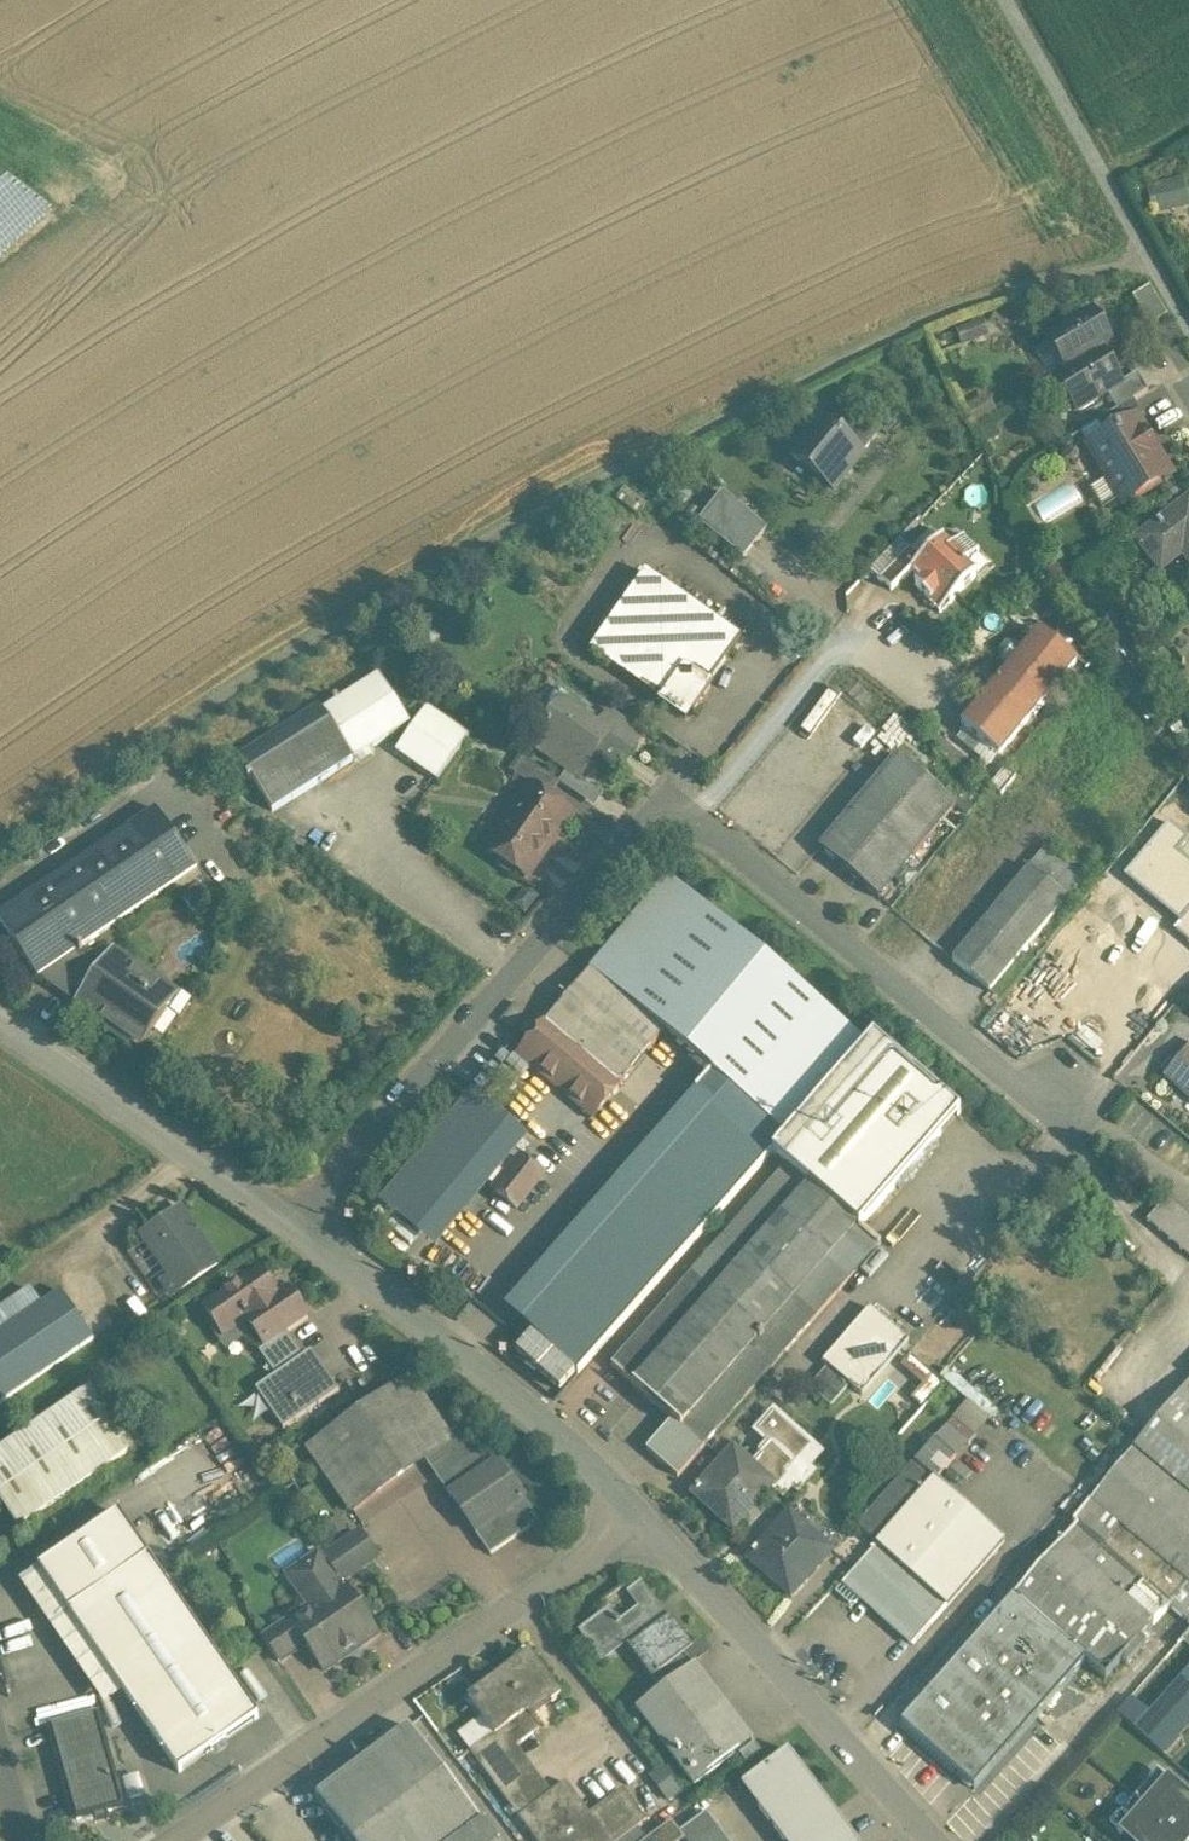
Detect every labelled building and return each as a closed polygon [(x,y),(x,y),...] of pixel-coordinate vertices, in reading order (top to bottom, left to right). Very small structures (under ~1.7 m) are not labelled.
[(1156,213),(1188,206),(1188,204),(1183,177),(1149,184),(1156,213)] [(53,209),(0,179),(0,257),(53,209)] [(1167,317),(1150,288),(1133,298),(1151,327),(1167,317)] [(1092,313),(1048,340),(1068,373),(1102,353),(1112,346),(1092,313)] [(1068,373),(1043,388),(1044,389),(1059,381),(1078,412),(1108,394),(1122,386),(1121,385),(1102,353),(1068,373)] [(1137,374),(1121,385),(1122,386),(1108,394),(1117,411),(1134,401),(1148,392),(1137,374)] [(1117,411),(1097,424),(1081,433),(1090,448),(1137,420),(1138,421),(1144,418),(1134,401),(1117,411)] [(877,438),(851,417),(837,434),(864,455),(877,438)] [(837,434),(818,419),(789,454),(834,491),(864,455),(837,434)] [(1137,420),(1090,448),(1112,483),(1097,492),(1097,496),(1103,506),(1107,508),(1122,499),(1124,503),(1170,475),(1169,473),(1175,469),(1164,450),(1158,454),(1138,421),(1137,420)] [(1034,499),(1043,518),(1081,501),(1072,482),(1034,499)] [(768,531),(723,494),(699,524),(744,561),(768,531)] [(1137,541),(1156,566),(1178,549),(1188,563),(1188,501),(1137,541)] [(911,550),(900,540),(870,571),(892,592),(913,571),(913,570),(942,540),(931,529),(911,550)] [(942,540),(913,570),(913,571),(923,580),(916,587),(931,602),(940,593),(950,603),(977,575),(965,565),(979,550),(964,536),(952,548),(942,539),(942,540)] [(742,640),(646,573),(591,653),(686,719),(742,640)] [(1024,651),(1016,644),(1006,645),(1000,652),(1001,662),(1009,669),(962,725),(1000,756),(1031,719),(1037,718),(1048,705),(1047,700),(1078,663),(1066,653),(1074,644),(1059,632),(1052,641),(1040,632),(1024,651)] [(380,677),(324,712),(355,761),(410,725),(380,677)] [(581,703),(558,687),(541,711),(552,719),(532,746),(580,780),(599,752),(610,736),(599,729),(604,722),(587,710),(590,706),(583,701),(581,703)] [(320,707),(239,759),(251,778),(248,780),(250,783),(253,781),(273,813),(355,761),(324,712),(320,707)] [(427,709),(397,753),(438,782),(469,738),(427,709)] [(644,737),(610,713),(604,722),(599,729),(610,736),(599,752),(622,768),(644,737)] [(957,806),(897,757),(820,850),(879,899),(957,806)] [(560,784),(524,759),(513,774),(534,788),(534,787),(550,798),(560,784)] [(534,788),(488,853),(525,878),(571,813),(550,798),(534,787),(534,788)] [(38,981),(75,955),(197,871),(156,811),(0,919),(0,925),(38,981)] [(1083,881),(1046,850),(1030,869),(1068,900),(1083,881)] [(1030,869),(953,961),(990,992),(1068,900),(1030,869)] [(665,1032),(788,1136),(868,1045),(809,996),(724,924),(669,878),(590,971),(665,1032)] [(116,957),(103,975),(75,955),(38,981),(138,1050),(165,1010),(178,1019),(191,1001),(157,977),(153,983),(116,957)] [(665,1032),(590,971),(544,1027),(618,1089),(665,1032)] [(618,1089),(544,1027),(521,1055),(595,1116),(618,1089)] [(788,1136),(773,1153),(787,1166),(788,1165),(880,1245),(881,1244),(862,1227),(961,1113),(874,1038),(868,1045),(788,1136)] [(1164,1078),(1188,1099),(1188,1048),(1164,1078)] [(770,1156),(698,1092),(505,1311),(577,1375),(770,1156)] [(473,1093),(380,1201),(437,1249),(529,1140),(473,1093)] [(522,1159),(495,1193),(517,1211),(544,1176),(522,1159)] [(787,1166),(693,1274),(785,1354),(880,1245),(788,1165),(787,1166)] [(1167,1200),(1148,1222),(1188,1256),(1188,1218),(1167,1200)] [(184,1216),(146,1242),(172,1279),(165,1284),(173,1296),(218,1265),(184,1216)] [(260,1271),(204,1310),(224,1339),(247,1323),(265,1350),(309,1320),(290,1292),(279,1299),(260,1271)] [(785,1354),(693,1274),(612,1366),(634,1385),(633,1386),(673,1421),(682,1428),(683,1427),(704,1446),(705,1445),(785,1354)] [(0,1334),(0,1404),(94,1340),(61,1292),(0,1334)] [(312,1353),(256,1392),(284,1431),(339,1393),(312,1353)] [(828,1367),(810,1388),(831,1407),(850,1385),(828,1367)] [(408,1380),(309,1449),(351,1509),(424,1458),(436,1476),(471,1452),(458,1434),(450,1440),(408,1380)] [(1188,1497),(1188,1384),(1134,1451),(1188,1497)] [(0,1451),(0,1501),(19,1528),(134,1449),(91,1388),(0,1451)] [(812,1447),(775,1414),(758,1432),(771,1444),(761,1456),(763,1458),(754,1468),(774,1486),(777,1490),(788,1478),(786,1476),(812,1447)] [(673,1421),(647,1451),(678,1478),(706,1446),(705,1445),(704,1446),(683,1427),(682,1428),(673,1421)] [(936,1440),(858,1529),(878,1547),(936,1480),(937,1481),(957,1459),(936,1440)] [(498,1463),(484,1443),(471,1452),(436,1476),(451,1498),(452,1498),(476,1533),(475,1533),(491,1555),(539,1522),(525,1502),(526,1502),(499,1462),(498,1463)] [(734,1450),(700,1489),(698,1487),(695,1490),(697,1492),(694,1495),(734,1531),(774,1486),(754,1468),(734,1450)] [(1134,1451),(1075,1522),(1078,1526),(1181,1615),(1188,1622),(1188,1497),(1134,1451)] [(478,1555),(490,1555),(442,1490),(434,1496),(421,1478),(422,1499),(444,1498),(446,1547),(437,1554),(448,1569),(462,1568),(461,1545),(472,1537),(483,1552),(478,1555)] [(936,1480),(878,1547),(947,1608),(1005,1542),(937,1481),(936,1480)] [(119,1515),(39,1570),(69,1614),(149,1559),(119,1515)] [(791,1516),(750,1562),(790,1597),(831,1551),(791,1516)] [(1078,1526),(902,1725),(975,1789),(1071,1680),(1072,1681),(1088,1664),(1105,1679),(1122,1660),(1126,1664),(1145,1643),(1141,1639),(1149,1630),(1160,1640),(1181,1615),(1078,1526)] [(361,1534),(323,1560),(318,1554),(316,1555),(323,1564),(301,1579),(321,1608),(295,1625),(293,1626),(306,1645),(325,1673),(345,1659),(343,1656),(376,1633),(346,1590),(344,1591),(339,1584),(377,1558),(361,1534)] [(947,1608),(878,1547),(836,1593),(850,1605),(857,1605),(862,1600),(914,1646),(947,1608)] [(259,1719),(149,1559),(69,1614),(179,1774),(259,1719)] [(669,1620),(642,1584),(628,1595),(639,1609),(620,1624),(610,1611),(579,1633),(597,1657),(621,1638),(652,1680),(687,1654),(693,1649),(671,1619),(669,1620)] [(291,1620),(263,1639),(279,1663),(306,1645),(293,1626),(295,1625),(291,1620)] [(518,1664),(482,1691),(469,1701),(483,1719),(459,1737),(470,1752),(471,1752),(495,1734),(510,1754),(540,1731),(527,1713),(548,1697),(552,1703),(561,1697),(525,1649),(513,1658),(518,1664)] [(687,1654),(652,1680),(660,1691),(695,1665),(687,1654)] [(754,1742),(695,1665),(660,1691),(637,1709),(695,1786),(754,1742)] [(1150,1713),(1149,1714),(1172,1735),(1173,1734),(1174,1734),(1188,1718),(1188,1670),(1150,1713)] [(1172,1735),(1149,1714),(1150,1713),(1132,1698),(1118,1714),(1131,1726),(1159,1751),(1164,1755),(1179,1739),(1174,1734),(1173,1734),(1172,1735)] [(98,1715),(51,1728),(77,1821),(124,1808),(98,1715)] [(318,1798),(350,1840),(461,1840),(483,1825),(410,1728),(318,1798)] [(495,1734),(471,1752),(537,1840),(610,1840),(596,1823),(566,1784),(544,1800),(510,1754),(495,1734)] [(755,1744),(740,1755),(748,1765),(763,1754),(755,1744)] [(743,1787),(783,1840),(856,1840),(789,1752),(743,1787)] [(1119,1832),(1129,1840),(1188,1840),(1188,1796),(1167,1777),(1119,1832)] [(596,1823),(610,1840),(623,1840),(639,1829),(647,1822),(629,1798),(596,1823)] [(707,1814),(681,1834),(686,1840),(728,1840),(707,1814)] [(653,1837),(656,1840),(686,1840),(672,1823),(653,1837)] [(483,1825),(461,1840),(495,1840),(483,1825)] [(647,1840),(639,1829),(623,1840),(647,1840)]
